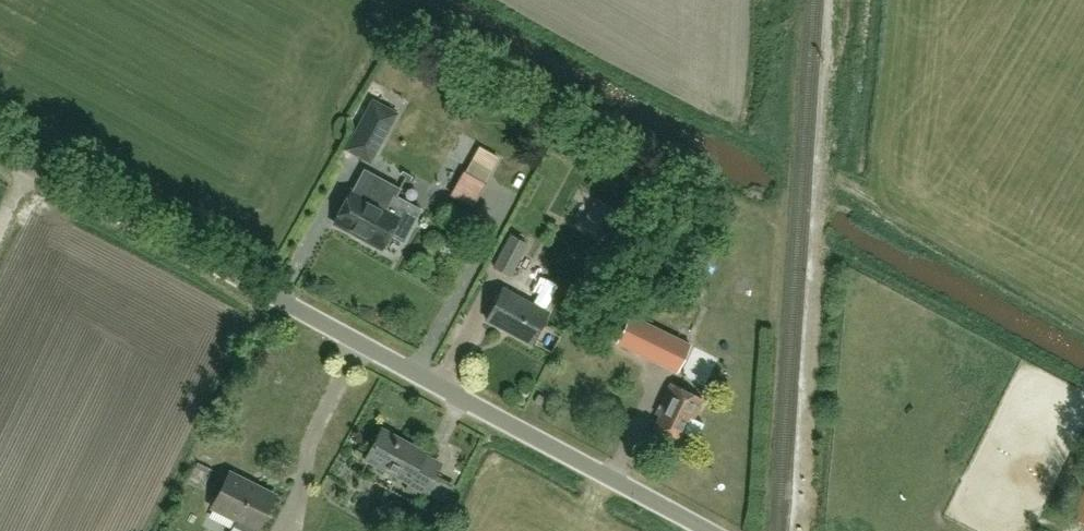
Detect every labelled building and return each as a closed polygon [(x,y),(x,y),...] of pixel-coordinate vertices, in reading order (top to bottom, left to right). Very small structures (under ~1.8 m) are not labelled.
[(347,148),(370,161),(381,142),(396,113),(373,100),(358,129),(347,148)] [(465,160),(451,185),(476,199),(490,174),(465,160)] [(351,191),(334,222),(382,248),(389,234),(403,241),(420,209),(392,193),(384,208),(351,191)] [(605,205),(591,232),(606,240),(620,212),(605,205)] [(494,267),(511,275),(527,244),(510,235),(494,267)] [(486,319),(530,342),(547,312),(503,288),(486,319)] [(631,316),(617,343),(676,372),(690,345),(631,316)] [(679,439),(682,432),(696,439),(703,424),(689,417),(690,416),(694,418),(702,399),(669,384),(655,414),(659,416),(654,427),(679,439)] [(422,498),(436,473),(442,462),(425,453),(381,428),(365,457),(409,481),(405,489),(422,498)] [(448,466),(459,468),(463,451),(452,449),(448,466)] [(257,530),(274,495),(230,472),(212,507),(237,520),(257,530)] [(1074,517),(1083,521),(1083,497),(1074,517)] [(237,520),(232,530),(256,530),(257,530),(237,520)]
